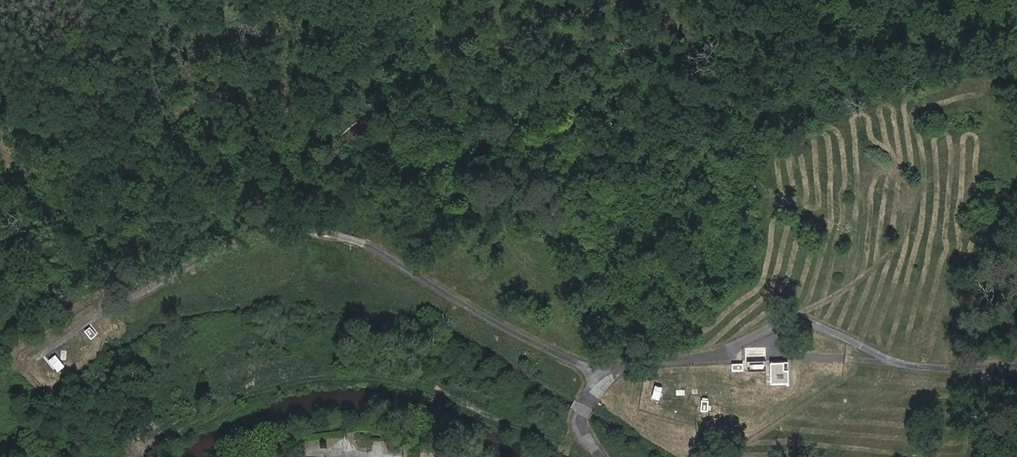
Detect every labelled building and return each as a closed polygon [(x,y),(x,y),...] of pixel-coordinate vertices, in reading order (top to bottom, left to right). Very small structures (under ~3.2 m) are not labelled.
[(868,170),(870,178),(888,175),(887,167),(868,170)] [(96,337),(90,328),(85,332),(91,340),(96,337)] [(49,361),(58,372),(65,367),(56,356),(49,361)] [(772,382),(788,381),(788,363),(771,363),(772,382)] [(662,387),(656,386),(653,397),(659,399),(662,387)] [(418,444),(405,443),(405,456),(417,456),(418,444)]
